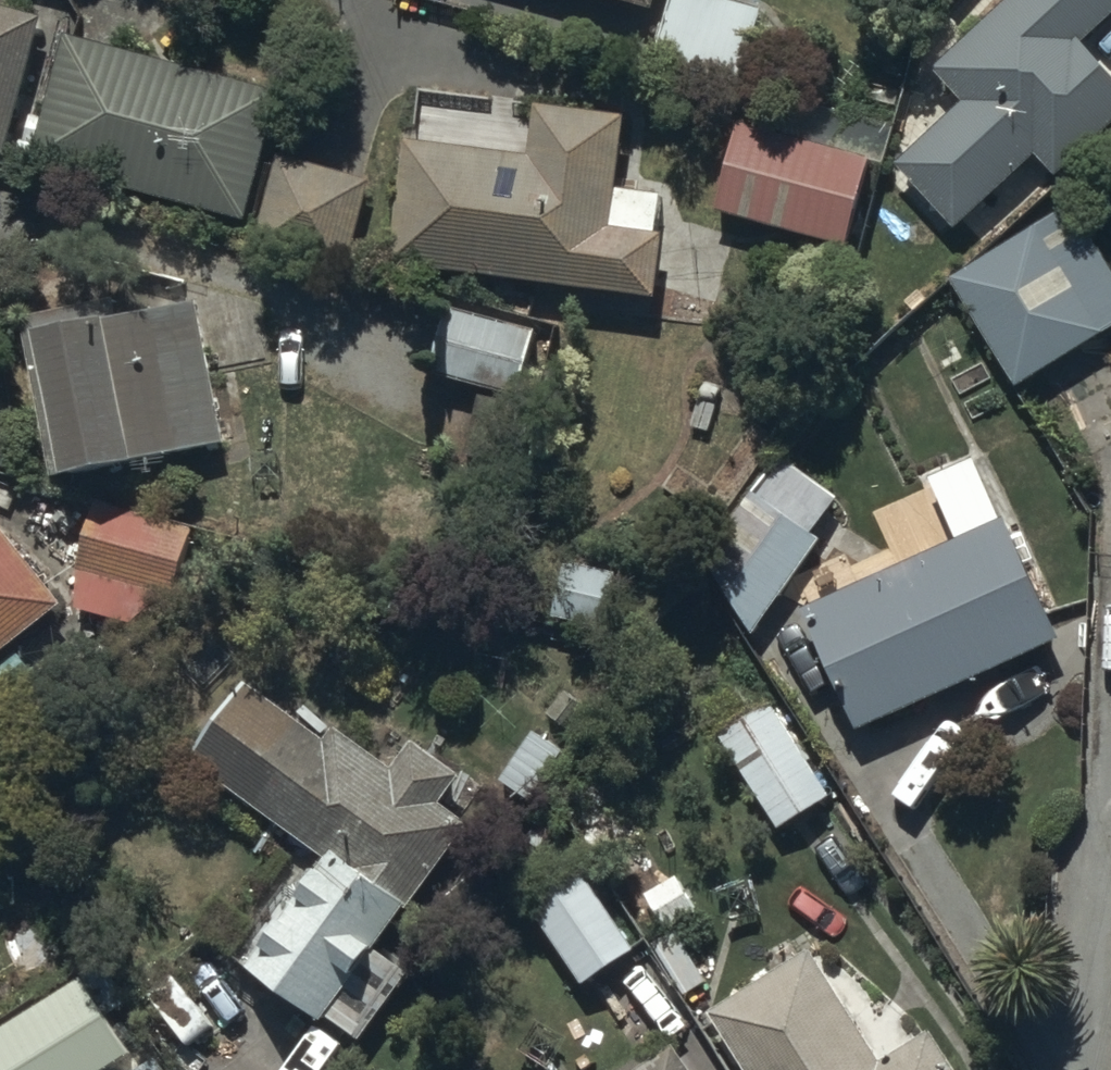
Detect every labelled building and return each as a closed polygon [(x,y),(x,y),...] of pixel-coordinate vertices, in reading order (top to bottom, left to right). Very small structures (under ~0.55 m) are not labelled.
[(656,15),(660,0),(599,0),(656,15)] [(764,17),(705,0),(673,0),(650,78),(738,104),(764,17)] [(957,234),(1036,166),(1053,187),(1110,137),(1110,76),(1087,48),(1110,28),(1110,0),(1009,0),(1011,3),(933,70),(963,105),(896,163),(957,234)] [(45,26),(0,16),(0,165),(13,168),(45,26)] [(281,95),(69,41),(34,180),(246,233),(281,95)] [(531,162),(405,149),(391,275),(661,303),(667,245),(659,244),(664,200),(618,195),(626,126),(536,117),(531,162)] [(877,167),(741,122),(710,217),(845,262),(877,167)] [(348,281),(371,185),(281,163),(259,260),(348,281)] [(949,285),(1018,397),(1110,338),(1110,268),(1073,207),(949,285)] [(230,456),(197,310),(125,326),(121,307),(23,329),(62,503),(155,482),(153,473),(230,456)] [(543,336),(454,311),(435,382),(524,406),(543,336)] [(952,540),(794,611),(854,743),(1061,649),(977,464),(928,487),(952,540)] [(812,543),(839,505),(788,468),(706,573),(755,645),(822,550),(812,543)] [(201,538),(96,512),(73,607),(178,633),(201,538)] [(70,616),(0,526),(0,671),(70,616)] [(609,640),(621,576),(567,566),(555,630),(609,640)] [(237,659),(179,739),(316,838),(236,949),(315,1007),(463,802),(438,784),(458,756),(408,720),(390,746),(330,703),(319,718),(237,659)] [(766,707),(716,740),(782,840),(833,807),(766,707)] [(534,795),(567,741),(535,721),(502,775),(534,795)] [(582,860),(528,895),(584,982),(638,948),(582,860)] [(708,1022),(739,1069),(953,1069),(932,1038),(885,1069),(812,955),(708,1022)] [(0,1013),(0,1069),(88,1069),(127,1047),(79,966),(0,1013)] [(651,1069),(686,1069),(675,1054),(651,1069)]
